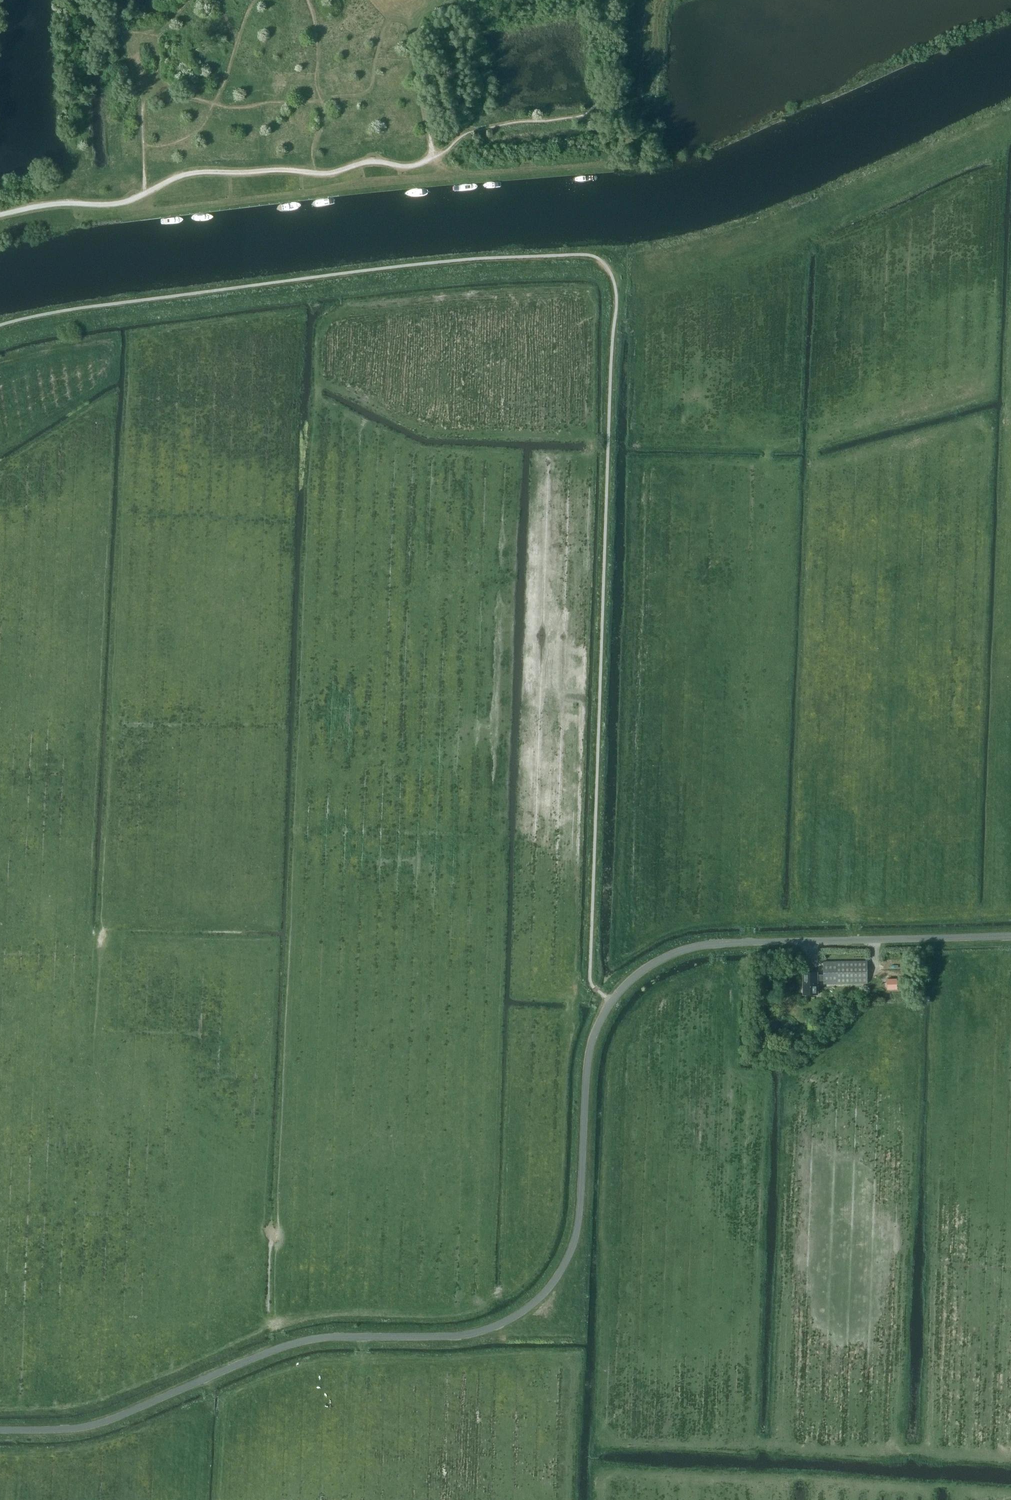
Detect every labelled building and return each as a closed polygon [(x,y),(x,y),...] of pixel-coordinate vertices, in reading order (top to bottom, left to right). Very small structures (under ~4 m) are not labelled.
[(803,973),(803,994),(818,994),(817,981),(823,981),(823,984),(868,983),(867,961),(823,962),(823,975),(817,975),(817,973),(803,973)]
